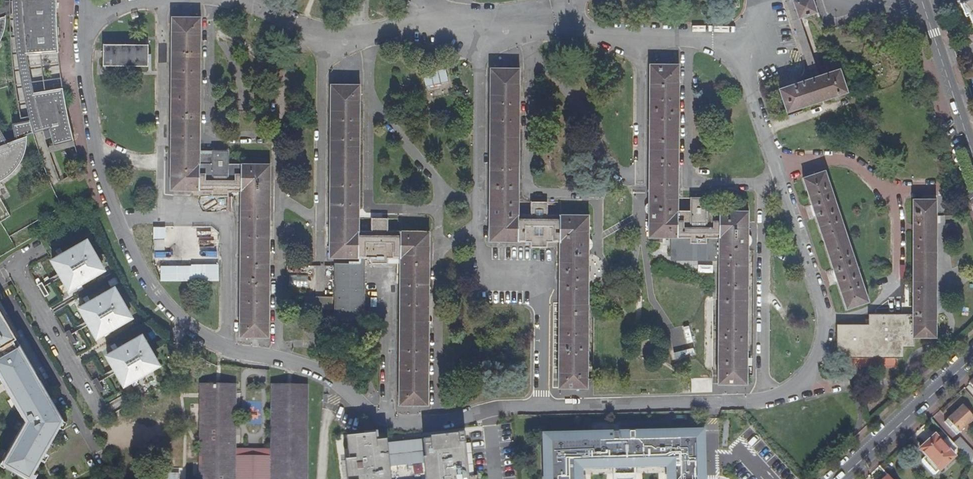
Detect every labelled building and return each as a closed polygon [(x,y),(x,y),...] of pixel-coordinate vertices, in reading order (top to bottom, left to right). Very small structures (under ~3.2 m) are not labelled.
[(0,38),(3,32),(5,23),(5,16),(13,13),(20,10),(26,55),(57,53),(56,15),(50,15),(50,10),(52,10),(51,0),(21,0),(21,2),(12,2),(3,1),(0,1),(0,39),(0,38)] [(797,12),(814,7),(813,6),(811,0),(796,0),(793,1),(797,12)] [(959,2),(963,12),(966,11),(972,26),(972,0),(963,0),(959,2)] [(816,13),(814,7),(797,12),(799,19),(811,15),(816,13)] [(26,55),(20,10),(13,13),(13,24),(15,48),(17,62),(30,120),(39,119),(32,94),(34,94),(34,93),(33,93),(27,56),(26,56),(26,55)] [(199,18),(170,17),(169,190),(210,190),(210,196),(226,196),(226,190),(240,190),(238,336),(267,337),(268,164),(226,164),(226,152),(211,151),(211,164),(198,164),(199,18)] [(102,50),(102,66),(108,66),(148,66),(147,53),(147,45),(146,45),(145,45),(102,46),(102,50)] [(673,66),(645,66),(643,238),(660,238),(664,238),(686,238),(685,244),(701,244),(701,238),(714,239),(714,267),(714,272),(713,379),(713,386),(742,386),(743,221),(743,212),(701,212),(701,199),(685,199),(686,211),(673,212),(673,191),(673,66)] [(424,73),(427,87),(448,82),(446,68),(424,73)] [(515,69),(485,69),(484,242),(526,242),(526,247),(542,247),(542,242),(554,242),(553,388),(582,388),(583,215),(542,215),(542,203),(527,203),(527,215),(514,215),(515,69)] [(778,89),(786,112),(786,113),(847,93),(846,92),(843,81),(839,69),(823,74),(819,76),(812,78),(778,89)] [(356,86),(327,85),(325,258),(355,258),(355,264),(331,264),(330,273),(330,309),(330,319),(361,319),(361,258),(367,259),(368,264),(383,264),(383,259),(396,259),(394,404),(423,405),(425,232),(383,231),(383,219),(367,219),(367,231),(355,231),(356,86)] [(0,180),(8,176),(13,171),(17,166),(25,153),(27,144),(27,136),(33,134),(42,130),(45,139),(51,138),(54,146),(74,141),(68,114),(62,88),(34,93),(34,94),(32,94),(39,119),(30,120),(26,121),(12,124),(15,140),(8,142),(0,129),(0,180)] [(834,285),(843,310),(864,302),(820,172),(798,179),(807,205),(812,220),(829,269),(834,285)] [(834,344),(834,355),(844,355),(894,355),(898,355),(898,345),(909,346),(909,337),(932,337),(932,314),(931,199),(908,200),(909,315),(866,315),(866,325),(834,325),(834,344)] [(153,227),(152,249),(166,250),(167,227),(153,227)] [(199,233),(201,255),(215,254),(214,232),(199,233)] [(102,267),(98,261),(88,242),(80,247),(78,243),(63,253),(60,248),(56,251),(58,255),(52,259),(61,275),(70,290),(76,286),(79,291),(83,288),(81,284),(96,275),(95,272),(101,268),(102,267)] [(219,264),(161,265),(161,281),(219,281),(219,264)] [(312,309),(330,309),(330,273),(297,272),(286,272),(287,308),(292,309),(296,309),(299,309),(312,309)] [(48,293),(42,282),(38,284),(44,296),(48,293)] [(114,286),(108,290),(105,291),(107,295),(109,293),(115,290),(114,286)] [(88,322),(97,337),(103,334),(106,338),(110,336),(108,331),(123,322),(121,319),(129,314),(115,290),(109,293),(107,295),(105,291),(90,300),(87,296),(83,299),(85,303),(79,307),(88,322)] [(61,421),(0,309),(0,381),(23,423),(0,463),(0,465),(24,478),(29,478),(61,421)] [(76,341),(69,330),(65,332),(72,344),(76,341)] [(141,334),(132,339),(135,342),(143,338),(141,334)] [(135,342),(132,339),(117,348),(115,344),(110,347),(112,350),(106,354),(116,370),(124,385),(131,381),(134,386),(138,383),(135,379),(150,370),(149,367),(157,362),(143,338),(135,342)] [(103,390),(96,377),(92,379),(99,392),(103,390)] [(304,385),(292,385),(287,385),(271,385),(268,385),(267,450),(262,450),(258,449),(232,449),(232,393),(232,385),(220,385),(218,385),(216,385),(195,384),(195,394),(195,396),(195,398),(195,405),(195,423),(195,436),(195,438),(195,478),(303,478),(304,385)] [(960,405),(942,423),(953,435),(972,418),(960,405)] [(543,435),(544,478),(580,478),(580,467),(614,467),(614,474),(635,474),(634,466),(668,465),(668,478),(704,478),(703,431),(664,432),(664,433),(649,433),(649,432),(629,432),(629,438),(619,438),(619,433),(598,433),(598,437),(582,437),(582,434),(543,435)] [(349,436),(352,459),(346,460),(348,478),(472,478),(467,434),(378,443),(377,434),(349,436)] [(923,455),(937,469),(953,455),(933,435),(917,449),(923,455)] [(970,463),(972,455),(972,454),(958,438),(952,444),(970,463)] [(933,473),(937,469),(923,455),(919,459),(919,462),(930,473),(933,473)]
